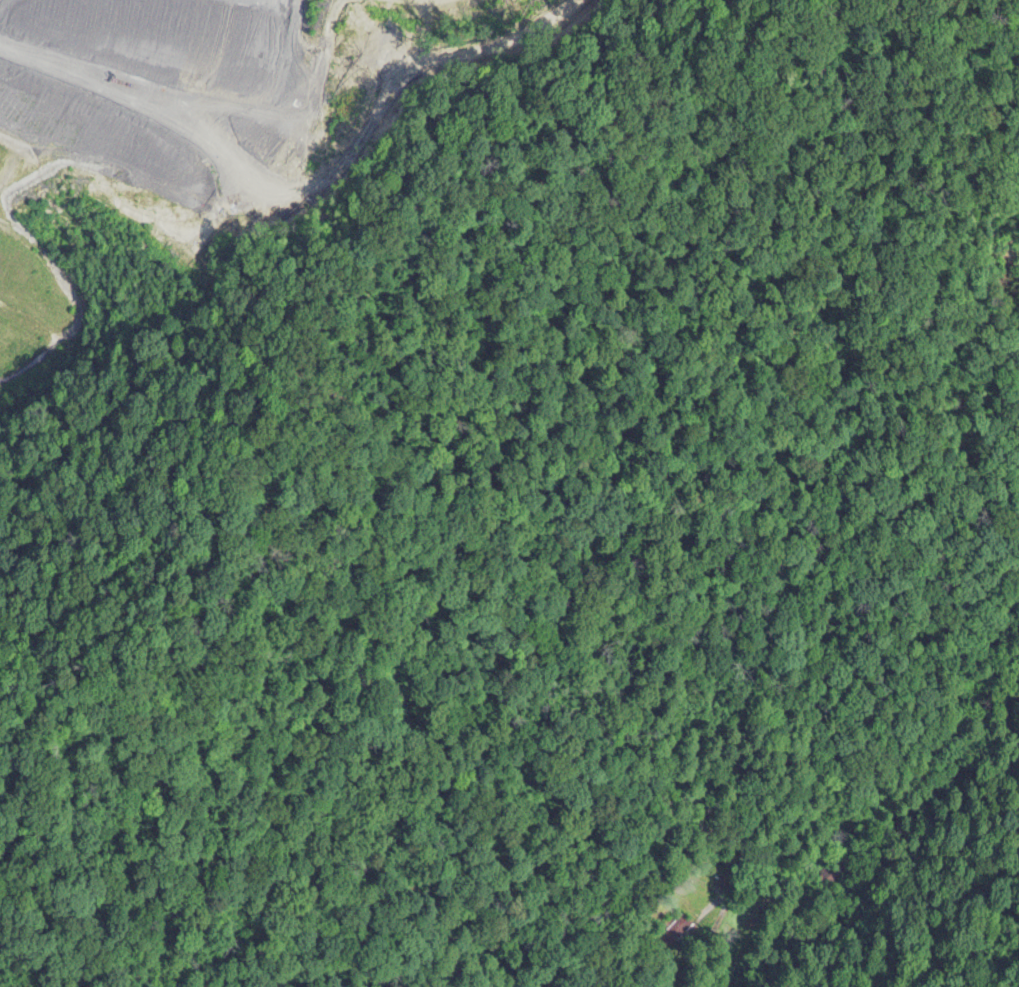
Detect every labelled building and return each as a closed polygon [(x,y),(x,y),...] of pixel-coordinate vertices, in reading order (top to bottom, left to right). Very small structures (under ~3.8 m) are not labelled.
[(824,893),(837,876),(823,865),(810,882),(824,893)] [(670,954),(696,932),(679,912),(653,934),(670,954)]
